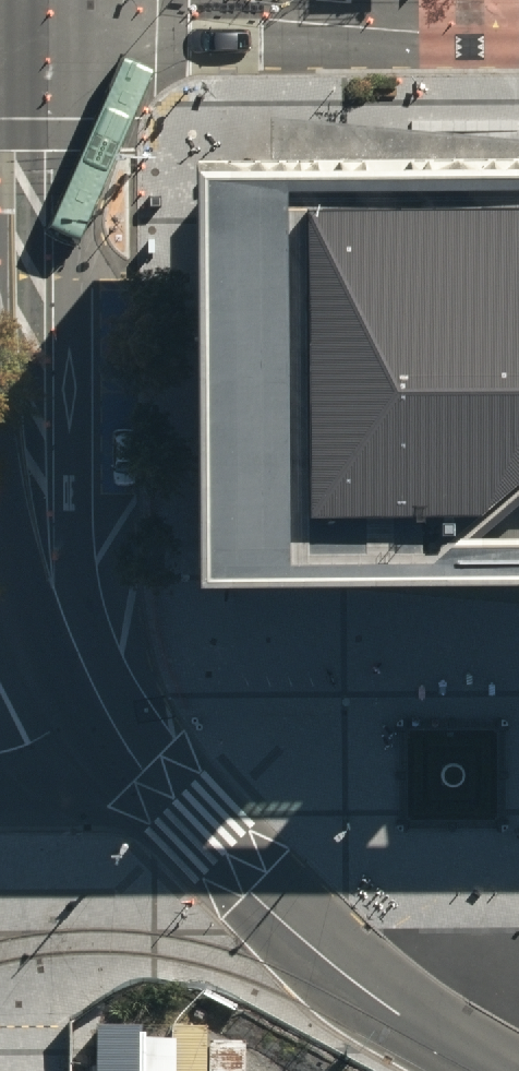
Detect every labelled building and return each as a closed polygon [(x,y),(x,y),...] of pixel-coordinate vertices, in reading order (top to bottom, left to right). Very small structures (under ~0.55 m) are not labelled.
[(194,559),(377,558),(513,557),(518,557),(518,163),(192,167),(192,226),(193,446),(194,559)]
